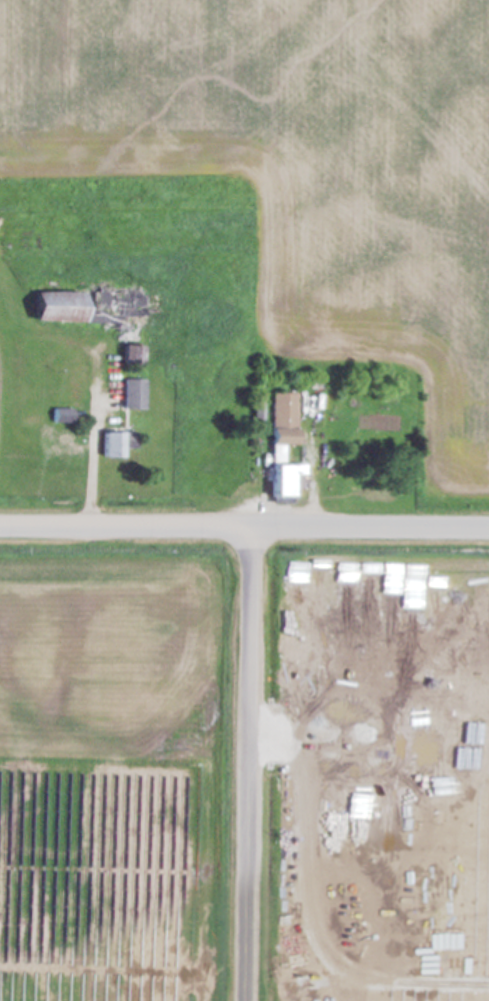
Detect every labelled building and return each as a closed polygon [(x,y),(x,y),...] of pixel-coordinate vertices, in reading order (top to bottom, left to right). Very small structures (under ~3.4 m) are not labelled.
[(77,293),(29,294),(29,323),(78,323),(77,293)] [(119,410),(139,410),(140,381),(119,381),(119,410)] [(267,499),(289,499),(289,491),(298,491),(298,466),(280,466),(280,446),(293,446),(294,395),(269,395),(267,499)] [(69,411),(51,410),(51,424),(68,424),(69,411)] [(99,434),(99,460),(119,459),(119,450),(131,450),(131,433),(99,434)]
